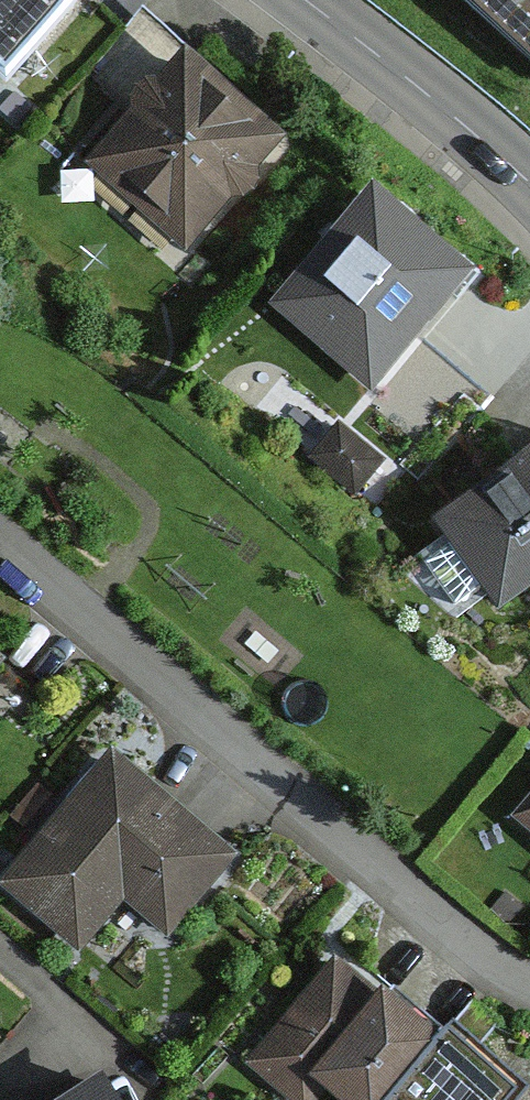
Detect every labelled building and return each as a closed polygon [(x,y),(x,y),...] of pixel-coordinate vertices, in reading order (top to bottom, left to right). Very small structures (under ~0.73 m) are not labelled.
[(75,0),(0,0),(0,98),(75,0)] [(529,76),(529,0),(444,0),(529,76)] [(272,140),(160,54),(71,170),(183,256),(272,140)] [(452,274),(350,197),(259,315),(361,393),(452,274)] [(423,521),(488,607),(529,575),(529,458),(522,447),(423,521)] [(0,878),(0,889),(74,948),(108,905),(159,946),(224,864),(93,761),(0,878)] [(493,820),(529,853),(529,777),(493,820)] [(444,1043),(380,986),(369,999),(336,971),(254,1063),(295,1099),(312,1099),(327,1082),(347,1099),(394,1099),(444,1043)] [(444,1043),(394,1099),(509,1099),(444,1043)] [(67,1099),(100,1099),(89,1085),(67,1099)]
